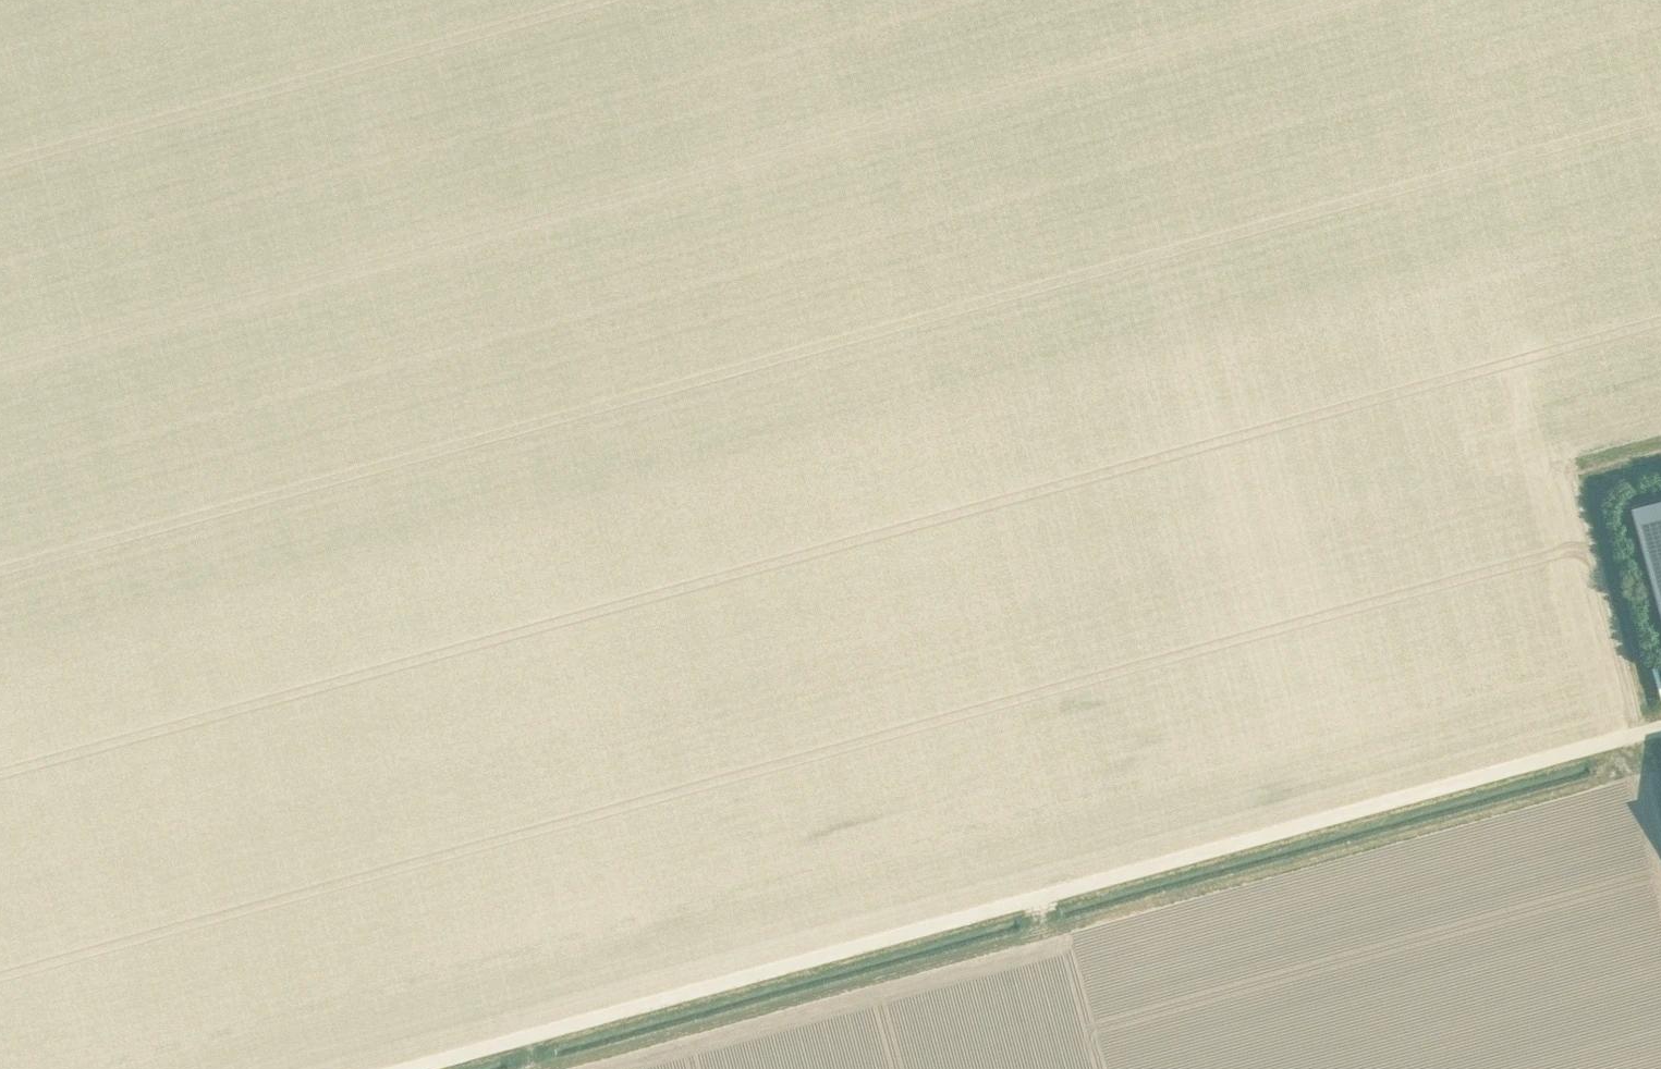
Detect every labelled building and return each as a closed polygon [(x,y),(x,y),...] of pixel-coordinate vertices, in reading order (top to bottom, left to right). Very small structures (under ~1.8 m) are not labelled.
[(1633,507),(1660,612),(1660,500),(1633,507)] [(1255,818),(1239,820),(1241,833),(1256,832),(1255,818)]
